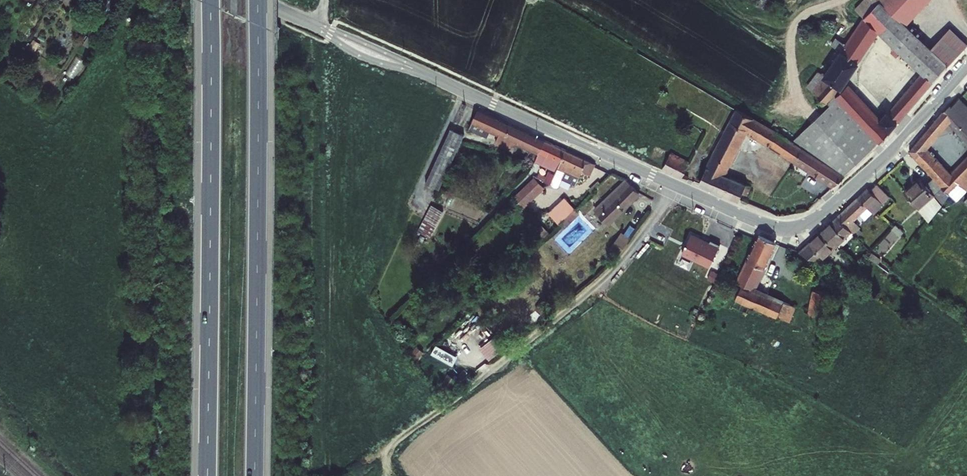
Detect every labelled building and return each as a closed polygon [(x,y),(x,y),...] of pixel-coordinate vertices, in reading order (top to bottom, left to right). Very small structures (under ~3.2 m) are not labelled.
[(779,8),(784,0),(766,0),(779,8)] [(797,135),(854,168),(954,61),(955,62),(966,47),(966,33),(955,23),(937,43),(912,21),(905,14),(889,0),(884,0),(873,12),(854,38),(845,31),(839,38),(848,46),(819,87),(833,100),(887,29),(894,35),(891,38),(911,57),(914,54),(921,60),(918,63),(926,71),(896,105),(894,104),(886,113),(853,80),(843,93),(797,135)] [(864,4),(873,12),(884,0),(867,0),(864,4)] [(905,14),(918,0),(889,0),(905,14)] [(905,14),(912,21),(932,0),(918,0),(905,14)] [(84,42),(90,46),(97,36),(91,32),(84,42)] [(953,104),(953,105),(912,149),(935,177),(951,193),(961,182),(966,188),(966,158),(952,173),(929,149),(941,136),(939,134),(950,123),(966,138),(966,97),(962,93),(953,104)] [(743,104),(731,125),(748,134),(753,126),(759,113),(743,104)] [(797,135),(759,113),(753,126),(761,131),(760,134),(767,137),(768,135),(842,179),(854,168),(797,135)] [(731,125),(705,178),(744,195),(752,178),(731,169),(748,134),(731,125)] [(454,129),(428,183),(444,190),(469,137),(454,129)] [(676,149),(670,161),(688,169),(693,156),(676,149)] [(601,167),(570,152),(553,187),(562,191),(568,179),(582,185),(588,171),(597,176),(601,167)] [(622,173),(617,172),(611,177),(615,181),(622,173)] [(548,177),(540,174),(536,180),(545,184),(548,177)] [(951,193),(935,177),(928,184),(921,177),(907,191),(935,221),(955,196),(951,193)] [(515,200),(525,211),(546,191),(536,180),(515,200)] [(605,215),(614,223),(642,194),(630,182),(600,211),(605,215)] [(891,198),(878,185),(872,192),(869,189),(838,218),(853,233),(854,234),(859,228),(854,223),(869,206),(875,213),(891,198)] [(442,189),(435,201),(445,207),(447,204),(463,212),(464,210),(476,216),(480,208),(466,200),(465,202),(442,189)] [(555,214),(564,223),(579,209),(570,200),(555,214)] [(424,233),(437,238),(449,211),(437,205),(424,233)] [(853,233),(838,218),(821,234),(836,249),(853,233)] [(690,230),(680,252),(709,265),(720,243),(690,230)] [(611,246),(623,251),(632,238),(622,231),(611,246)] [(764,234),(735,299),(793,325),(801,309),(791,304),(773,296),(766,293),(767,289),(760,285),(781,242),(764,234)] [(836,249),(821,234),(802,252),(823,262),(836,249)] [(815,304),(812,315),(824,320),(832,294),(840,296),(845,276),(830,271),(831,268),(825,267),(815,304)] [(797,291),(779,283),(773,296),(791,304),(797,291)] [(815,304),(810,302),(806,312),(812,315),(815,304)] [(435,341),(431,351),(453,362),(458,352),(435,341)]
